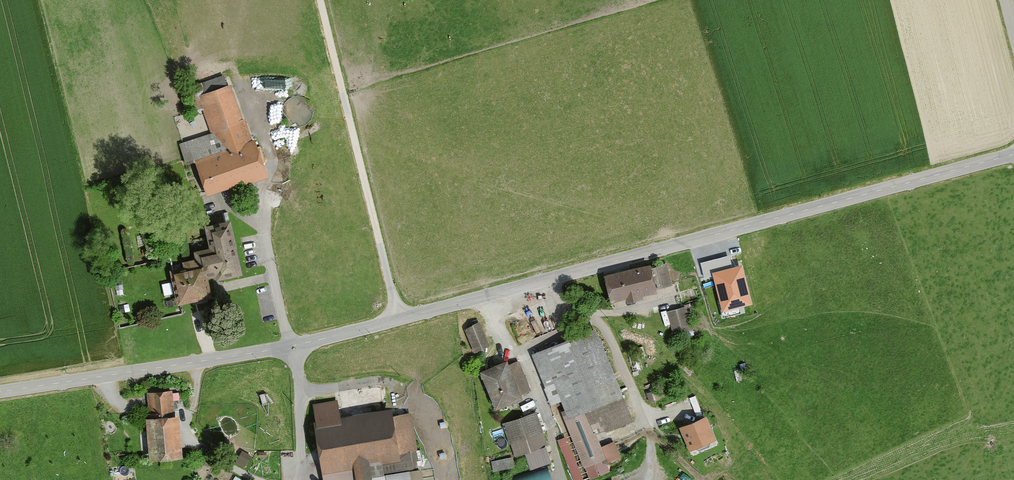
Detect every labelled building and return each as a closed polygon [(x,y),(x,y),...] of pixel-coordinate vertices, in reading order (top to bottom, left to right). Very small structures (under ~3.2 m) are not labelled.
[(206,197),(264,176),(232,82),(195,95),(215,150),(192,158),(206,197)] [(176,304),(208,297),(201,271),(216,267),(218,278),(240,273),(227,218),(204,223),(210,246),(195,249),(197,258),(166,265),(176,304)] [(703,246),(708,267),(734,261),(729,240),(703,246)] [(712,271),(722,310),(752,303),(743,264),(712,271)] [(608,302),(654,291),(648,265),(602,276),(608,302)] [(699,300),(661,311),(665,325),(672,323),(676,337),(695,332),(690,312),(701,309),(699,300)] [(472,353),(488,347),(477,318),(461,324),(472,353)] [(583,411),(621,395),(592,326),(528,353),(549,405),(560,400),(565,413),(567,417),(583,411)] [(504,357),(475,369),(493,411),(521,398),(519,393),(528,389),(514,358),(506,362),(504,357)] [(146,459),(180,456),(176,412),(173,412),(171,389),(147,391),(149,415),(142,416),(146,459)] [(408,468),(402,469),(400,450),(417,448),(411,410),(391,412),(389,400),(310,410),(319,473),(352,468),(354,479),(375,479),(381,479),(410,479),(408,468)] [(535,410),(501,420),(512,457),(546,446),(535,410)] [(561,414),(584,472),(605,463),(583,411),(567,417),(565,413),(561,414)] [(704,413),(675,425),(686,451),(715,439),(704,413)] [(245,466),(249,458),(240,453),(236,461),(245,466)] [(507,457),(492,459),(493,467),(508,465),(507,457)] [(549,466),(501,479),(552,479),(549,466)] [(605,479),(629,479),(625,471),(605,479)]
